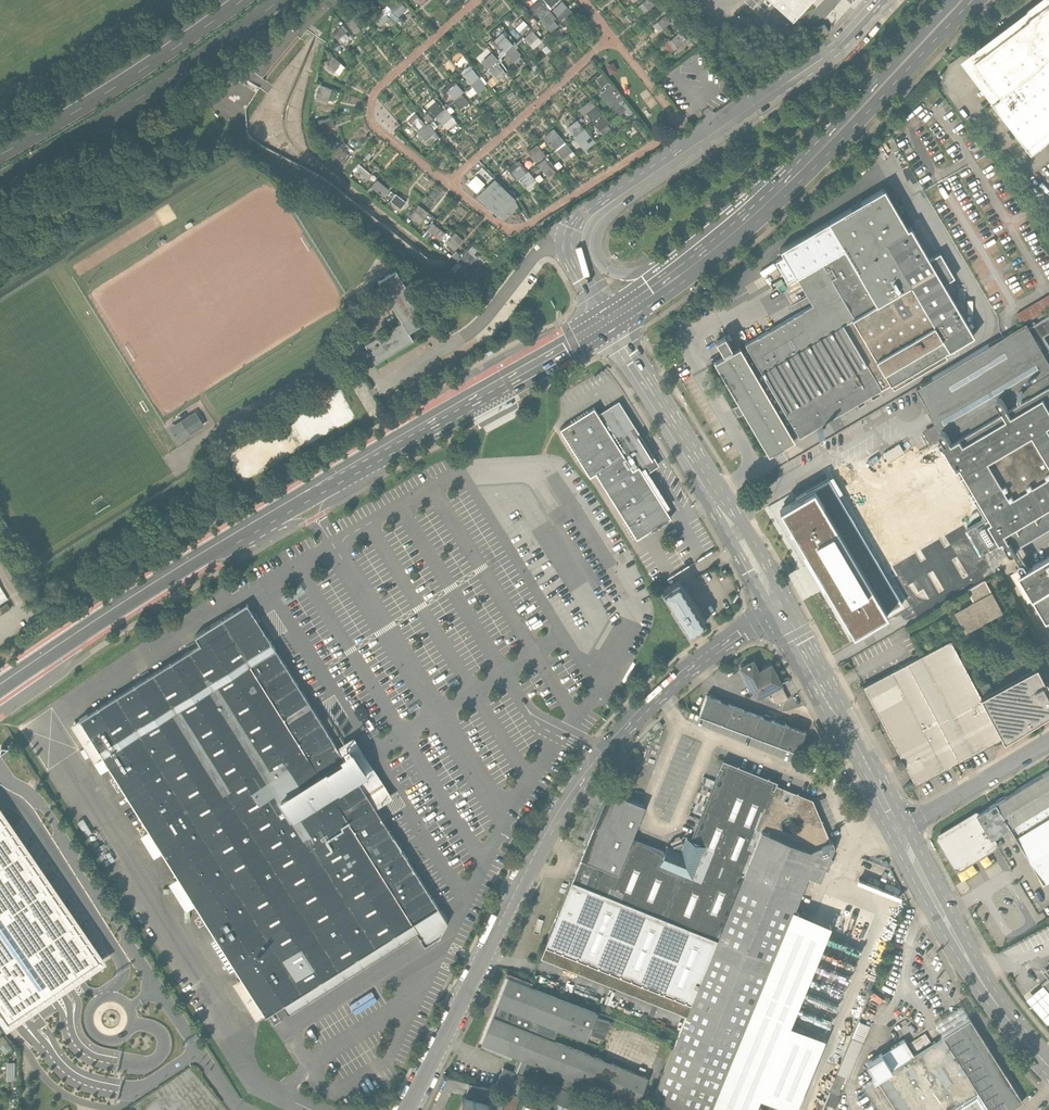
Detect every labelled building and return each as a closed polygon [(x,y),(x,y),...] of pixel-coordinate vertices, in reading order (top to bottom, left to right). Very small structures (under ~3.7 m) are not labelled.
[(396,16),(405,7),(397,0),(394,0),(387,7),(396,16)] [(780,8),(793,20),(812,0),(771,0),(780,8)] [(959,60),(961,62),(1030,154),(1048,140),(1048,0),(1039,0),(959,60)] [(549,31),(558,23),(538,2),(530,11),(549,31)] [(651,24),(656,30),(666,22),(660,16),(651,24)] [(520,32),(524,26),(518,22),(514,28),(520,32)] [(330,34),(339,43),(350,33),(340,24),(330,34)] [(521,36),(531,48),(540,40),(531,29),(521,36)] [(665,37),(668,49),(685,43),(682,32),(665,37)] [(513,62),(521,54),(503,35),(495,43),(513,62)] [(478,61),(485,68),(495,57),(488,50),(478,61)] [(322,68),(333,75),(340,64),(329,57),(322,68)] [(495,80),(505,72),(496,60),(485,68),(495,80)] [(476,77),(469,85),(476,92),(484,84),(476,77)] [(443,91),(450,99),(459,91),(452,83),(443,91)] [(316,84),(311,97),(328,104),(333,91),(316,84)] [(616,115),(627,107),(609,84),(598,93),(616,115)] [(451,100),(458,108),(466,100),(458,92),(451,100)] [(424,104),(439,124),(448,117),(433,98),(424,104)] [(578,109),(598,131),(608,122),(588,100),(578,109)] [(415,113),(406,121),(415,131),(424,123),(415,113)] [(319,135),(333,130),(328,117),(314,122),(319,135)] [(448,117),(441,124),(446,129),(453,122),(448,117)] [(574,119),(565,127),(584,149),(594,141),(574,119)] [(426,144),(436,135),(425,123),(415,132),(426,144)] [(552,127),(541,136),(561,159),(572,150),(552,127)] [(526,149),(532,163),(544,158),(538,144),(526,149)] [(547,177),(556,170),(545,157),(536,164),(547,177)] [(521,163),(510,171),(526,192),(541,181),(537,176),(533,178),(521,163)] [(366,188),(382,202),(389,194),(373,180),(366,188)] [(483,192),(478,197),(503,222),(517,207),(513,200),(494,181),(483,192)] [(742,408),(769,454),(891,383),(894,388),(946,357),(943,352),(964,340),(973,335),(910,227),(908,228),(884,188),(856,204),(780,249),(784,256),(775,261),(781,271),(787,282),(796,277),(799,282),(805,291),(810,300),(812,304),(732,351),(732,349),(733,349),(725,336),(716,341),(724,353),(726,352),(727,354),(715,361),(742,408)] [(416,225),(425,214),(415,205),(405,216),(416,225)] [(425,225),(421,235),(441,244),(439,248),(453,254),(459,239),(425,225)] [(376,362),(376,363),(413,341),(409,333),(427,322),(396,271),(378,282),(402,322),(365,345),(376,362)] [(1048,309),(1048,295),(1016,314),(1021,324),(1048,309)] [(941,437),(987,516),(968,528),(981,551),(1003,539),(1010,550),(1011,552),(1014,552),(1016,555),(1020,562),(1022,561),(1025,562),(1028,568),(1030,566),(1021,552),(1017,545),(1048,527),(1048,361),(1045,353),(1048,350),(1048,345),(1043,336),(1048,332),(1048,315),(1029,327),(1027,322),(1010,333),(916,387),(931,413),(936,423),(928,427),(929,430),(925,432),(931,442),(941,437)] [(594,408),(561,429),(590,476),(596,473),(637,538),(671,517),(665,507),(668,505),(648,472),(659,465),(619,401),(598,414),(594,408)] [(200,411),(171,428),(181,443),(209,425),(200,411)] [(899,444),(883,453),(888,461),(903,452),(899,444)] [(828,478),(779,507),(853,632),(902,603),(828,478)] [(1011,573),(1028,601),(1034,597),(1048,623),(1048,555),(1030,566),(1028,568),(1025,562),(1022,561),(1020,562),(1019,565),(1020,567),(1011,573)] [(682,585),(679,580),(662,590),(689,633),(705,622),(682,585)] [(954,612),(965,632),(1003,612),(992,592),(985,580),(967,589),(974,601),(954,612)] [(12,609),(0,588),(0,616),(12,609)] [(201,647),(82,723),(103,756),(128,795),(267,1016),(413,923),(425,944),(439,935),(447,920),(397,843),(375,808),(350,768),(337,746),(274,647),(255,617),(246,602),(194,636),(201,647)] [(863,686),(901,757),(896,760),(897,763),(899,766),(904,763),(915,783),(1001,737),(1004,742),(1010,738),(1019,732),(1048,715),(1048,686),(1046,681),(1044,682),(1037,667),(981,696),(950,639),(863,686)] [(753,661),(741,667),(757,697),(769,690),(781,684),(771,665),(761,670),(758,672),(753,661)] [(781,684),(769,690),(777,705),(788,699),(781,684)] [(712,697),(707,695),(699,714),(798,752),(806,731),(786,723),(785,725),(712,697)] [(353,736),(337,746),(358,780),(375,808),(392,797),(375,770),(353,736)] [(608,791),(541,956),(687,1016),(652,1103),(668,1109),(755,1109),(760,1099),(789,1109),(796,1109),(825,1039),(790,1025),(830,925),(794,910),(804,885),(802,884),(806,874),(819,880),(832,846),(812,800),(736,769),(725,765),(721,777),(720,777),(689,855),(683,857),(677,860),(631,841),(645,806),(608,791)] [(979,812),(976,814),(991,838),(994,837),(1010,827),(1044,883),(1048,880),(1048,771),(979,812)] [(994,837),(991,838),(976,814),(979,812),(978,811),(976,811),(939,833),(937,839),(945,853),(954,868),(961,869),(976,860),(995,848),(997,842),(994,837)] [(9,1023),(15,1020),(22,1014),(32,1007),(43,1000),(51,995),(59,989),(68,983),(78,976),(101,960),(0,813),(0,1011),(9,1023)] [(513,1055),(519,1058),(514,1072),(503,1068),(496,1084),(526,1096),(532,1080),(521,1075),(527,1061),(566,1076),(561,1088),(550,1084),(547,1092),(543,1090),(540,1096),(574,1109),(580,1096),(569,1092),(571,1086),(593,1095),(596,1088),(637,1105),(648,1079),(612,1064),(604,1060),(603,1061),(553,1040),(558,1028),(586,1040),(589,1033),(603,1038),(611,1019),(531,987),(531,986),(509,977),(495,1010),(482,1043),(513,1055)] [(1042,985),(1037,990),(1026,999),(1047,1024),(1048,1022),(1048,994),(1042,985)] [(961,1004),(934,1021),(943,1036),(970,1018),(961,1004)] [(970,1018),(943,1036),(913,1055),(904,1039),(867,1062),(874,1074),(872,1076),(874,1079),(863,1086),(877,1109),(1010,1109),(1023,1102),(970,1018)] [(823,1109),(835,1109),(840,1097),(838,1096),(845,1077),(848,1078),(870,1026),(858,1021),(823,1109)] [(931,1042),(925,1033),(909,1042),(915,1052),(931,1042)] [(463,1094),(459,1109),(486,1109),(489,1101),(463,1094)]
